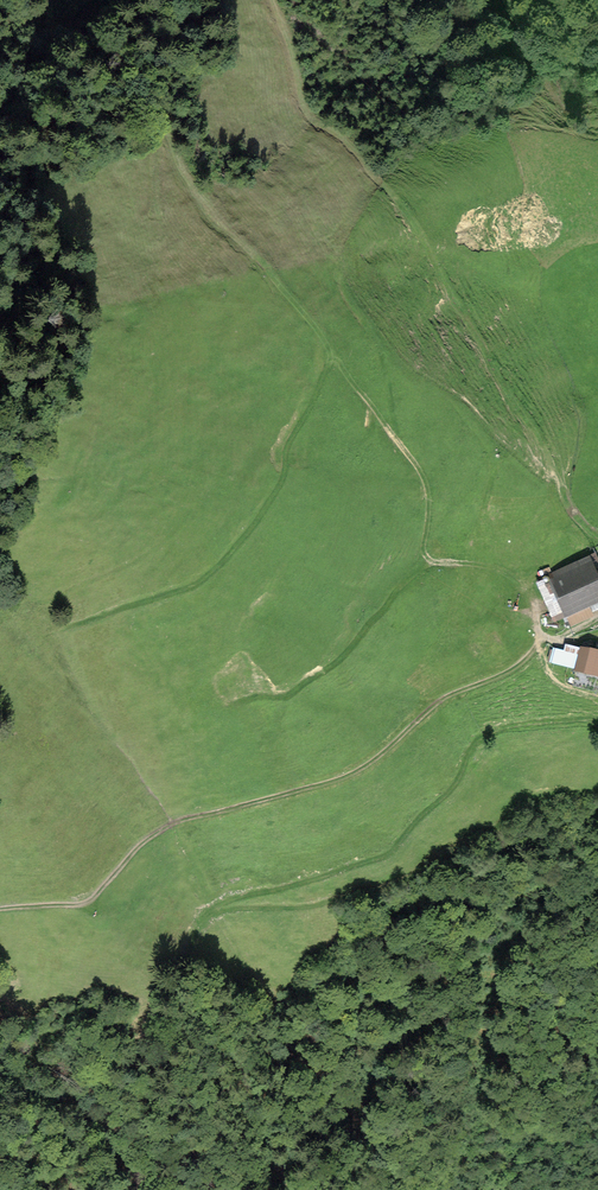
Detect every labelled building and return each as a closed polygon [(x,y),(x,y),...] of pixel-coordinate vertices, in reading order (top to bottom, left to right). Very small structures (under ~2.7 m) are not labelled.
[(549,576),(565,614),(597,600),(597,581),(589,559),(549,576)] [(567,638),(565,646),(554,643),(550,659),(597,672),(597,646),(567,638)]
